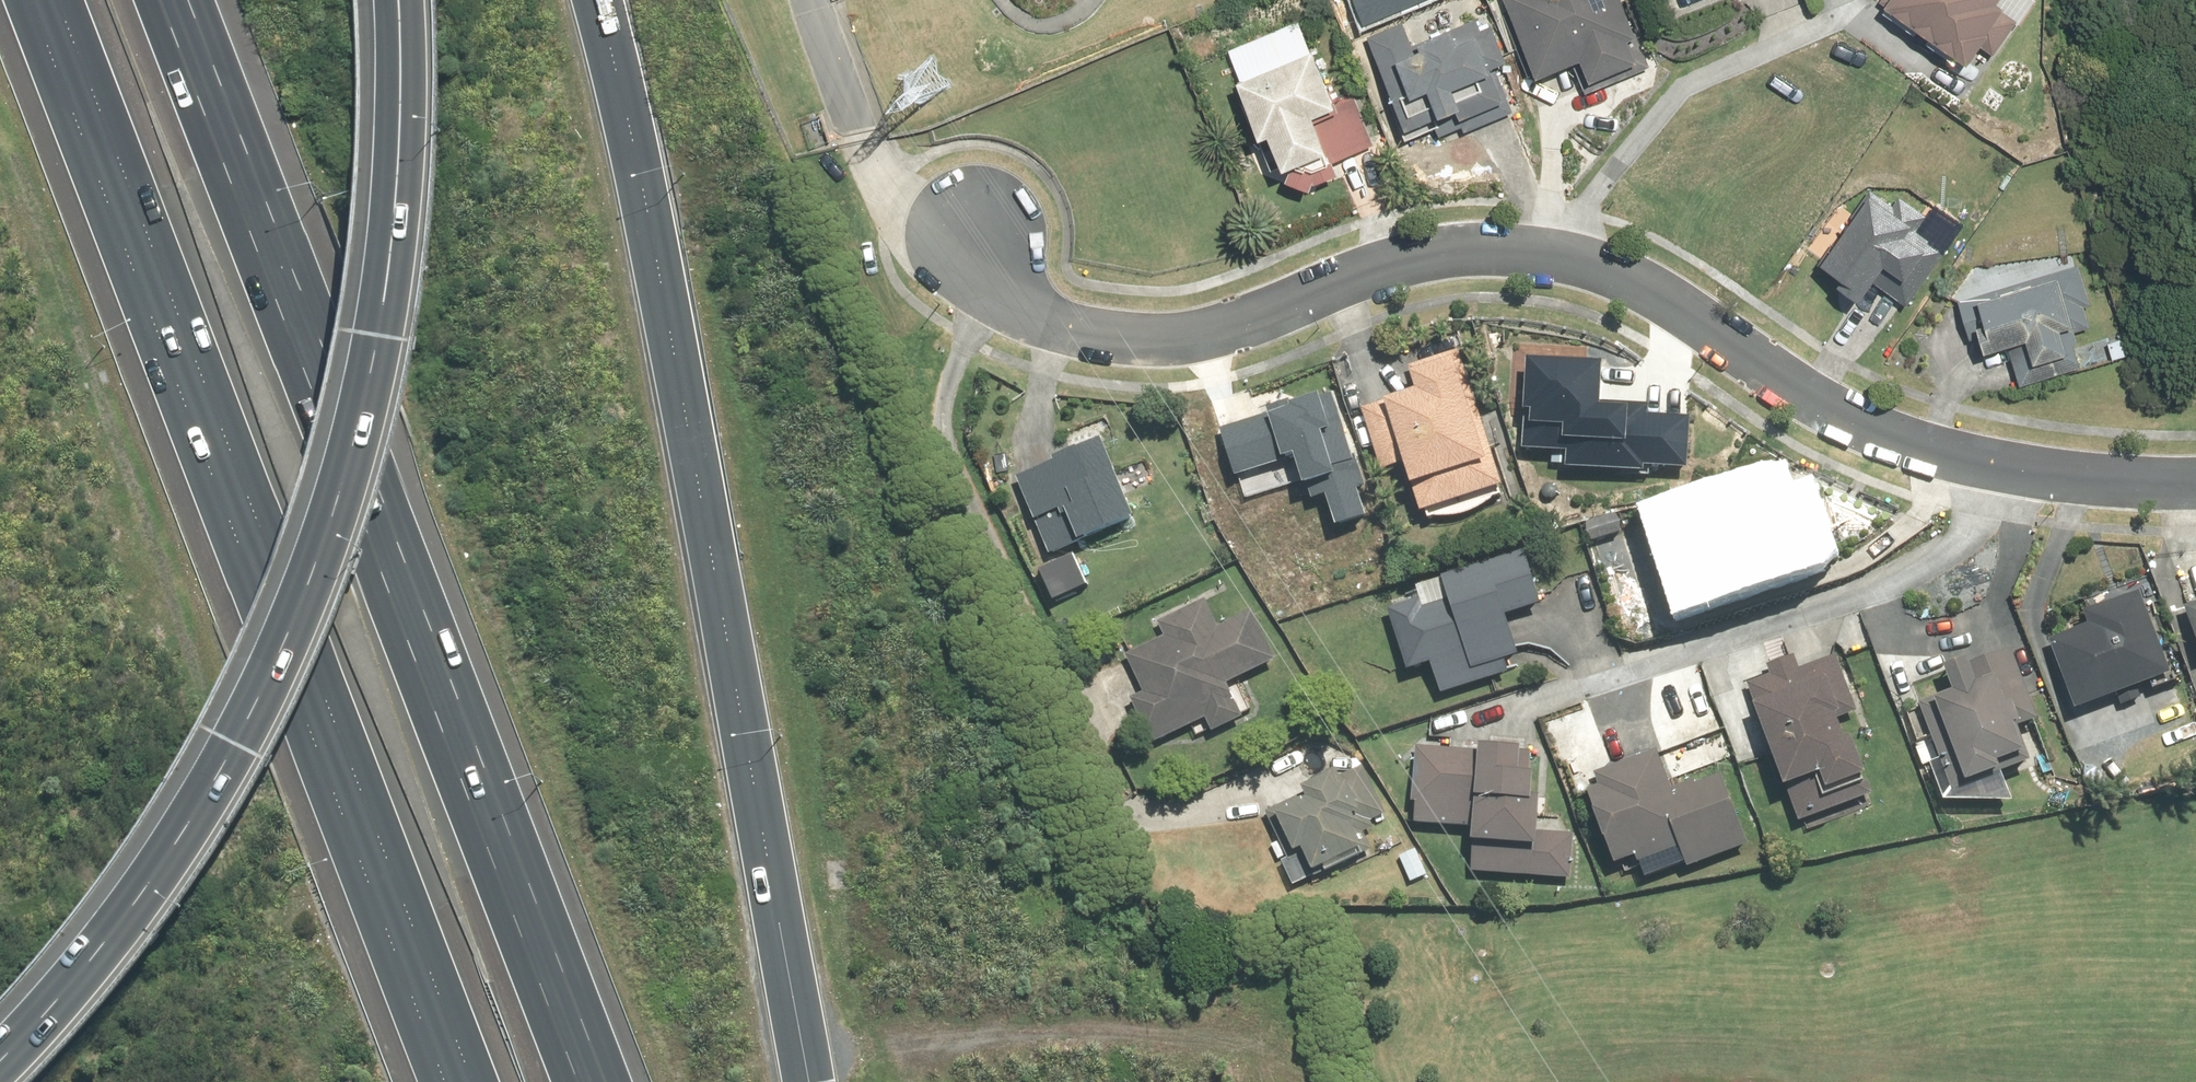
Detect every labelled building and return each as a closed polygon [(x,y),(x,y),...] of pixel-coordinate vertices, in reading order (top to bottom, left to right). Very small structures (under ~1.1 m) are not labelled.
[(1546,73),(1589,53),(1600,77),(1616,69),(1621,79),(1655,64),(1639,35),(1645,31),(1631,0),(1513,0),(1546,73)] [(1975,63),(1988,44),(1999,52),(2024,17),(2010,7),(2015,0),(1886,0),(1975,63)] [(1461,104),(1471,127),(1517,108),(1512,96),(1514,95),(1501,65),(1515,59),(1496,21),(1486,25),(1481,14),(1418,41),(1406,18),(1372,34),(1416,123),(1461,104)] [(1323,43),(1249,75),(1271,125),(1260,130),(1279,167),(1286,163),(1301,176),(1322,183),(1324,176),(1350,166),(1344,156),(1377,141),(1357,94),(1347,98),(1323,43)] [(1833,247),(1823,262),(1872,294),(1880,281),(1913,303),(1948,250),(1935,241),(1938,236),(1921,225),(1930,213),(1902,194),(1898,201),(1875,186),(1833,247)] [(2083,262),(1963,298),(1975,337),(1990,333),(1995,347),(2012,342),(2024,382),(2087,363),(2080,342),(2084,341),(2080,329),(2096,324),(2089,303),(2095,301),(2083,262)] [(1508,483),(1461,347),(1410,364),(1418,387),(1364,405),(1386,468),(1411,459),(1429,510),(1508,483)] [(1529,353),(1525,446),(1570,447),(1569,463),(1646,466),(1646,460),(1688,462),(1690,410),(1650,408),(1650,401),(1604,399),(1606,356),(1529,353)] [(1225,426),(1239,470),(1296,452),(1311,497),(1330,491),(1339,521),(1370,511),(1332,392),(1225,426)] [(1117,463),(1103,434),(1018,473),(1054,549),(1144,507),(1123,460),(1117,463)] [(1763,471),(1672,502),(1697,578),(1736,565),(1739,575),(1763,567),(1765,572),(1836,548),(1820,500),(1808,504),(1803,491),(1794,494),(1787,471),(1766,478),(1763,471)] [(1528,546),(1447,570),(1454,593),(1427,601),(1425,596),(1395,605),(1413,665),(1437,658),(1446,689),(1513,669),(1509,658),(1526,653),(1513,609),(1545,600),(1528,546)] [(2094,619),(2056,634),(2084,702),(2176,664),(2143,582),(2088,604),(2094,619)] [(1281,654),(1256,605),(1222,622),(1209,595),(1162,619),(1168,631),(1129,651),(1147,688),(1133,695),(1156,741),(1210,714),(1218,729),(1250,713),(1232,679),(1281,654)] [(2042,713),(2014,644),(1979,659),(1975,648),(1950,658),(1960,683),(1925,698),(1962,787),(2043,754),(2029,719),(2042,713)] [(1774,672),(1753,680),(1802,819),(1879,792),(1870,766),(1876,763),(1864,729),(1856,731),(1848,710),(1861,706),(1841,649),(1803,662),(1800,651),(1770,661),(1774,672)] [(1420,797),(1419,820),(1478,823),(1476,869),(1578,874),(1580,829),(1546,828),(1548,788),(1541,788),(1542,763),(1535,762),(1536,748),(1528,748),(1529,740),(1487,738),(1486,746),(1418,743),(1416,797),(1420,797)] [(1660,746),(1598,768),(1602,780),(1591,784),(1618,859),(1642,850),(1645,857),(1687,842),(1695,864),(1756,843),(1728,766),(1674,786),(1660,746)] [(1314,787),(1270,808),(1292,856),(1312,846),(1325,874),(1377,849),(1368,830),(1379,824),(1376,817),(1387,811),(1365,763),(1344,773),(1340,765),(1310,779),(1314,787)]
